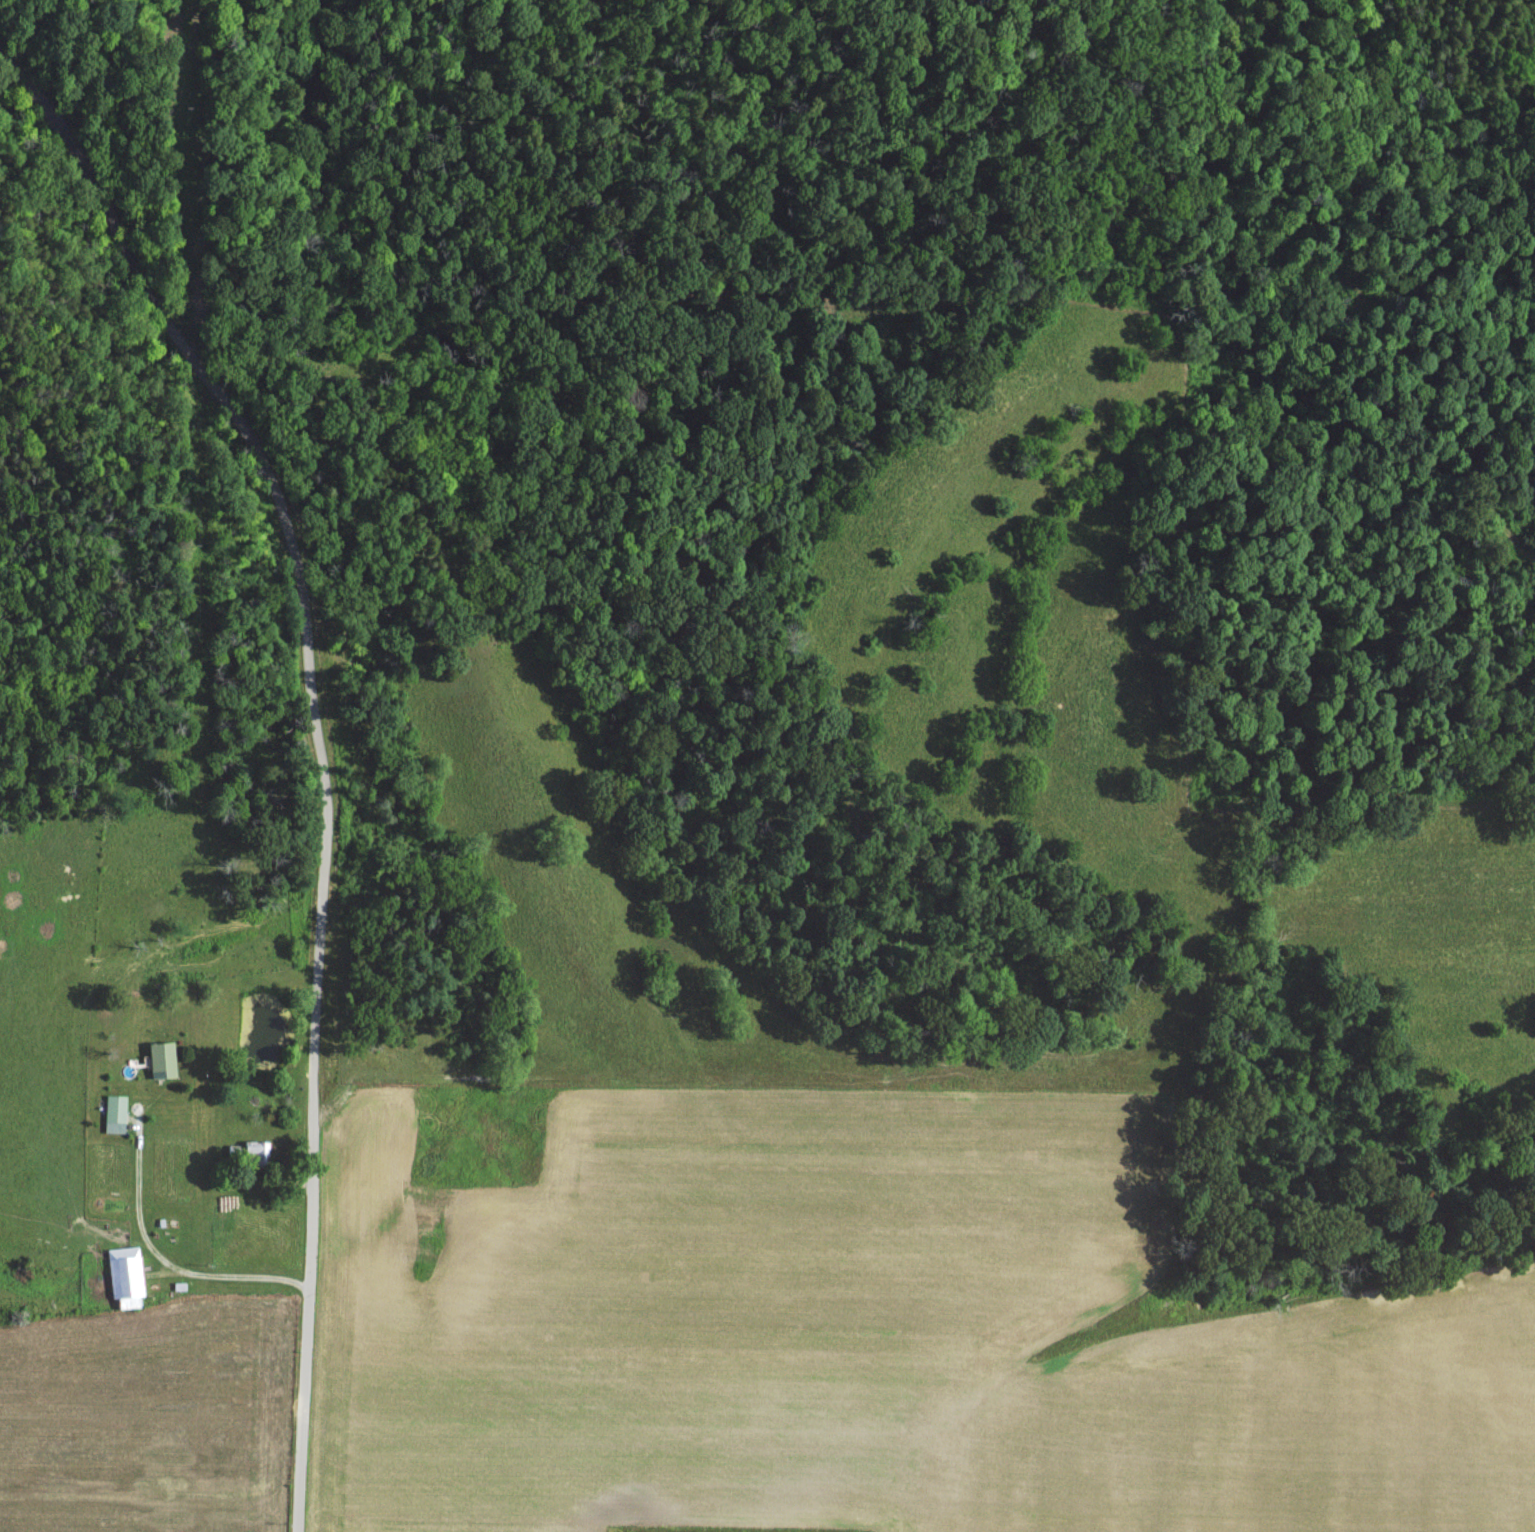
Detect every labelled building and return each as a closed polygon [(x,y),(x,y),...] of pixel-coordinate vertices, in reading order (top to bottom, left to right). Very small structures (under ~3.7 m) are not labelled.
[(146,1086),(170,1083),(167,1048),(142,1050),(146,1086)] [(120,1140),(121,1105),(101,1104),(99,1139),(120,1140)] [(102,1257),(106,1306),(111,1306),(112,1315),(137,1314),(133,1255),(102,1257)]
